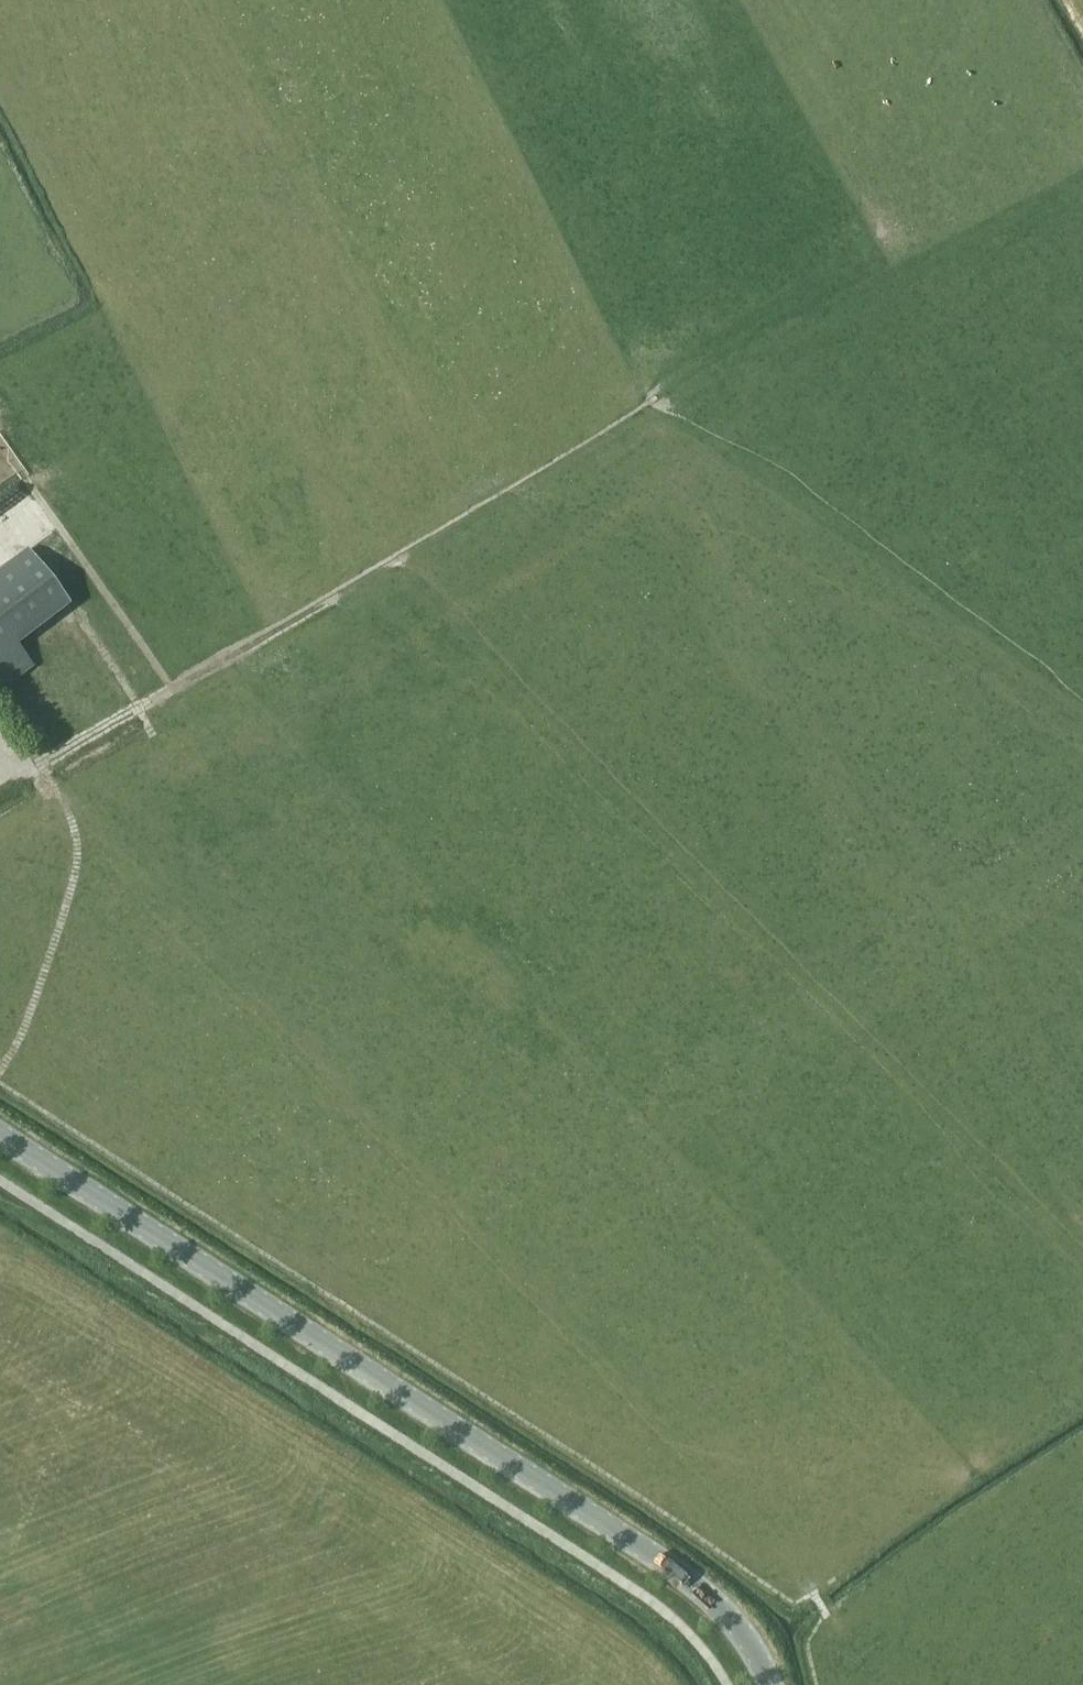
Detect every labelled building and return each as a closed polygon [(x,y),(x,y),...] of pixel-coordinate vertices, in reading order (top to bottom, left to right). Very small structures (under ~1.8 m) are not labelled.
[(0,571),(0,693),(6,688),(33,667),(19,649),(18,647),(56,618),(71,606),(27,550),(0,571)]
